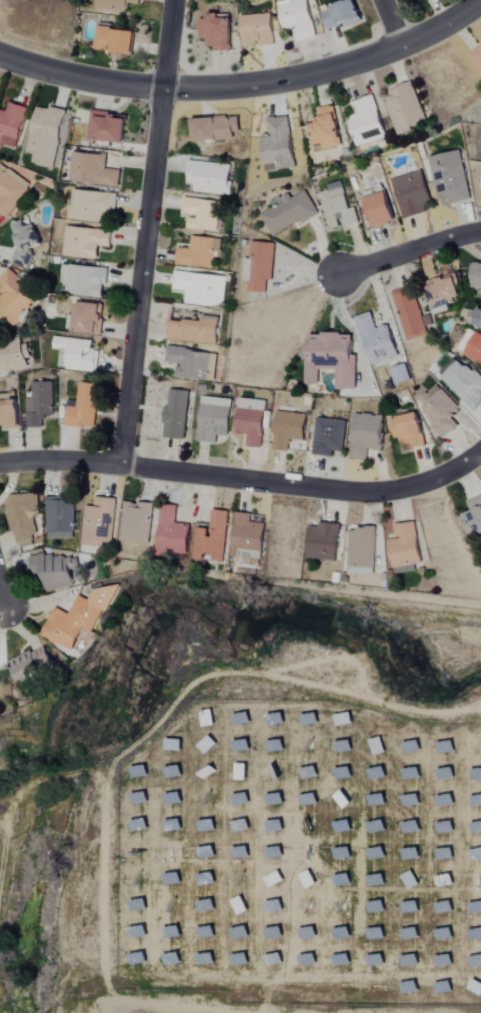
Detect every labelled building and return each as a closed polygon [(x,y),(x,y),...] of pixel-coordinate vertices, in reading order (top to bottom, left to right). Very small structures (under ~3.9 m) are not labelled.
[(139,0),(94,0),(93,9),(126,10),(126,5),(139,5),(139,0)] [(306,0),(287,0),(276,3),(284,32),(293,30),(297,42),(316,37),(306,0)] [(328,31),(361,19),(354,0),(321,13),(328,31)] [(230,19),(219,19),(219,14),(208,14),(208,20),(199,20),(200,40),(207,40),(208,51),(231,51),(230,19)] [(241,48),(272,47),(271,15),(239,16),(241,48)] [(132,56),(135,33),(97,28),(94,51),(132,56)] [(469,54),(480,73),(480,46),(469,54)] [(391,89),(394,96),(384,99),(395,134),(425,124),(412,82),(391,89)] [(384,139),(374,96),(354,101),(358,116),(348,118),(355,146),(384,139)] [(28,109),(9,103),(5,114),(0,112),(0,146),(14,151),(28,109)] [(54,169),(66,113),(36,106),(26,153),(33,154),(30,164),(54,169)] [(310,146),(321,145),(321,150),(340,147),(334,106),(316,108),(318,117),(312,118),(313,125),(307,125),(310,146)] [(125,143),(127,116),(90,113),(88,141),(125,143)] [(294,170),(289,117),(266,119),(267,135),(261,135),(264,172),(294,170)] [(240,118),(192,119),(193,142),(235,141),(234,133),(241,133),(240,118)] [(428,158),(437,201),(449,199),(450,205),(470,200),(460,151),(428,158)] [(107,156),(72,152),(69,182),(118,188),(120,171),(105,169),(107,156)] [(193,192),(228,196),(232,167),(189,161),(186,184),(194,185),(193,192)] [(0,166),(0,212),(9,218),(30,186),(0,166)] [(431,203),(422,171),(392,180),(403,220),(426,213),(424,205),(431,203)] [(320,194),(329,230),(342,227),(343,228),(359,225),(355,209),(349,210),(342,182),(327,185),(328,192),(320,194)] [(69,220),(104,224),(105,216),(116,217),(118,195),(72,190),(69,220)] [(302,221),(303,223),(319,215),(306,191),(291,199),(288,194),(272,202),(275,208),(260,215),(271,237),(302,221)] [(395,222),(387,193),(365,199),(373,229),(395,222)] [(219,202),(183,199),(181,216),(188,217),(186,230),(216,233),(219,202)] [(33,263),(29,251),(42,247),(37,226),(26,229),(24,221),(9,225),(20,266),(33,263)] [(63,257),(98,261),(100,247),(111,248),(113,232),(66,227),(63,257)] [(175,267),(212,269),(213,251),(219,251),(220,239),(187,238),(187,249),(176,248),(175,267)] [(247,292),(266,294),(267,281),(271,281),(275,244),(251,242),(249,262),(244,262),(243,281),(248,282),(247,292)] [(470,263),(470,288),(480,288),(480,262),(470,263)] [(107,270),(64,265),(61,294),(104,298),(107,270)] [(461,299),(453,268),(435,273),(436,279),(425,282),(434,315),(451,310),(449,302),(461,299)] [(37,299),(8,270),(0,277),(0,294),(1,295),(0,295),(0,316),(10,327),(37,299)] [(224,278),(174,273),(172,290),(185,291),(184,305),(221,309),(224,278)] [(406,341),(427,336),(413,286),(392,292),(406,341)] [(73,332),(98,334),(101,305),(76,302),(73,332)] [(398,357),(389,325),(375,329),(370,312),(356,316),(370,365),(398,357)] [(215,346),(218,318),(199,316),(199,319),(170,315),(167,340),(215,346)] [(356,390),(356,364),(353,364),(353,333),(310,334),(311,358),(305,358),(305,384),(319,384),(319,370),(336,370),(336,390),(356,390)] [(472,333),(463,356),(480,363),(480,336),(472,333)] [(92,341),(54,337),(52,348),(60,349),(58,368),(95,372),(98,351),(91,350),(92,341)] [(28,367),(21,340),(0,346),(0,374),(28,367)] [(174,377),(213,381),(216,353),(166,348),(165,362),(176,363),(174,377)] [(473,409),(480,401),(480,377),(460,358),(441,378),(473,409)] [(389,368),(395,385),(411,380),(405,363),(389,368)] [(52,382),(31,382),(31,398),(26,398),(26,429),(43,428),(43,416),(53,416),(52,382)] [(98,384),(78,383),(77,407),(66,407),(65,426),(96,428),(98,384)] [(460,409),(436,384),(415,404),(445,436),(458,425),(451,417),(460,409)] [(183,440),(188,391),(168,389),(163,438),(183,440)] [(19,428),(18,395),(0,395),(0,424),(3,424),(4,429),(19,428)] [(197,442),(216,443),(216,435),(228,436),(230,399),(199,397),(197,442)] [(258,401),(238,398),(234,434),(247,436),(246,447),(260,448),(265,411),(257,410),(258,401)] [(425,444),(417,412),(390,419),(398,450),(425,444)] [(306,414),(275,413),(273,450),(289,451),(289,440),(304,441),(306,414)] [(381,451),(383,416),(354,414),(351,459),(367,460),(368,450),(381,451)] [(312,454),(332,457),(333,450),(343,452),(346,421),(317,417),(312,454)] [(8,494),(10,547),(33,547),(32,535),(35,535),(34,512),(38,511),(37,493),(8,494)] [(46,496),(46,539),(74,540),(74,496),(46,496)] [(480,534),(480,496),(466,502),(469,511),(460,515),(469,538),(480,534)] [(84,505),(81,545),(103,547),(104,543),(113,543),(116,498),(94,497),(93,506),(84,505)] [(150,543),(153,503),(123,502),(121,542),(150,543)] [(176,507),(160,506),(156,557),(187,559),(189,525),(175,524),(176,507)] [(193,559),(204,560),(204,554),(214,555),(214,562),(224,562),(227,511),(211,510),(210,529),(195,528),(193,559)] [(232,557),(262,559),(264,524),(250,523),(251,514),(234,513),(232,557)] [(335,561),(340,525),(318,522),(318,527),(309,526),(305,558),(335,561)] [(415,571),(414,564),(421,563),(414,522),(393,526),(395,539),(387,540),(393,574),(415,571)] [(375,528),(348,528),(347,573),(374,574),(375,528)] [(82,585),(76,555),(53,560),(52,552),(32,557),(40,594),(82,585)] [(54,607),(41,636),(73,651),(83,629),(92,633),(102,611),(107,613),(119,588),(109,583),(106,591),(95,587),(89,600),(78,595),(69,614),(54,607)] [(18,682),(54,665),(44,645),(9,662),(18,682)] [(321,728),(322,716),(305,715),(304,727),(321,728)] [(197,746),(204,754),(216,744),(209,736),(197,746)] [(312,739),(305,738),(304,754),(311,754),(312,739)] [(345,755),(347,739),(339,738),(337,754),(345,755)] [(278,754),(279,739),(271,739),(270,754),(278,754)] [(406,754),(414,755),(414,739),(407,739),(406,754)] [(449,739),(441,739),(440,755),(448,755),(449,739)] [(167,780),(175,780),(177,764),(169,763),(167,780)] [(210,781),(211,764),(203,764),(202,780),(210,781)] [(313,765),(304,765),(304,780),(312,781),(313,765)] [(351,780),(351,766),(338,765),(338,780),(351,780)] [(381,765),(373,765),(372,781),(380,782),(381,765)] [(414,782),(415,766),(407,765),(405,781),(414,782)] [(440,782),(448,782),(449,766),(440,765),(440,782)] [(344,810),(352,796),(342,790),(334,804),(344,810)] [(167,806),(182,808),(184,793),(169,791),(167,806)] [(209,808),(211,791),(203,791),(201,807),(209,808)] [(382,793),(373,791),(371,807),(380,809),(382,793)] [(407,808),(415,808),(414,792),(406,793),(407,808)] [(448,809),(449,793),(441,792),(440,808),(448,809)] [(175,833),(175,818),(168,818),(167,833),(175,833)] [(210,818),(202,818),(201,834),(210,834),(210,818)] [(244,818),(236,818),(235,834),(243,834),(244,818)] [(380,819),(371,818),(371,834),(380,835),(380,819)] [(337,834),(345,835),(346,819),(338,819),(337,834)] [(415,820),(407,819),(405,834),(413,835),(415,820)] [(449,820),(440,819),(439,835),(448,836),(449,820)] [(209,846),(202,845),(201,860),(209,861),(209,846)] [(380,846),(372,846),(371,861),(379,861),(380,846)] [(405,861),(413,862),(414,846),(407,846),(405,861)] [(448,846),(440,846),(439,862),(447,862),(448,846)] [(453,886),(447,871),(436,875),(442,890),(453,886)] [(380,872),(372,872),(371,888),(379,889),(380,872)] [(167,886),(174,887),(175,873),(168,873),(167,886)] [(242,914),(243,898),(235,898),(234,914),(242,914)] [(380,899),(372,898),(371,915),(379,915),(380,899)] [(414,899),(406,899),(405,915),(413,915),(414,899)] [(439,915),(447,916),(448,899),(439,899),(439,915)] [(474,901),(473,926),(480,926),(480,901),(474,901)] [(243,941),(243,925),(235,924),(234,941),(243,941)] [(276,941),(278,926),(270,925),(268,940),(276,941)] [(311,942),(312,926),(304,925),(303,941),(311,942)] [(380,926),(372,925),(370,941),(378,942),(380,926)] [(414,927),(406,925),(404,941),(412,943),(414,927)] [(439,942),(454,942),(454,928),(439,927),(439,942)] [(473,953),(471,969),(480,970),(480,956),(480,954),(473,953)] [(413,956),(405,956),(404,969),(412,969),(413,956)] [(451,969),(452,957),(439,956),(439,969),(451,969)] [(448,980),(439,979),(438,995),(446,996),(448,980)] [(474,979),(468,988),(480,998),(480,997),(480,983),(474,979)]
